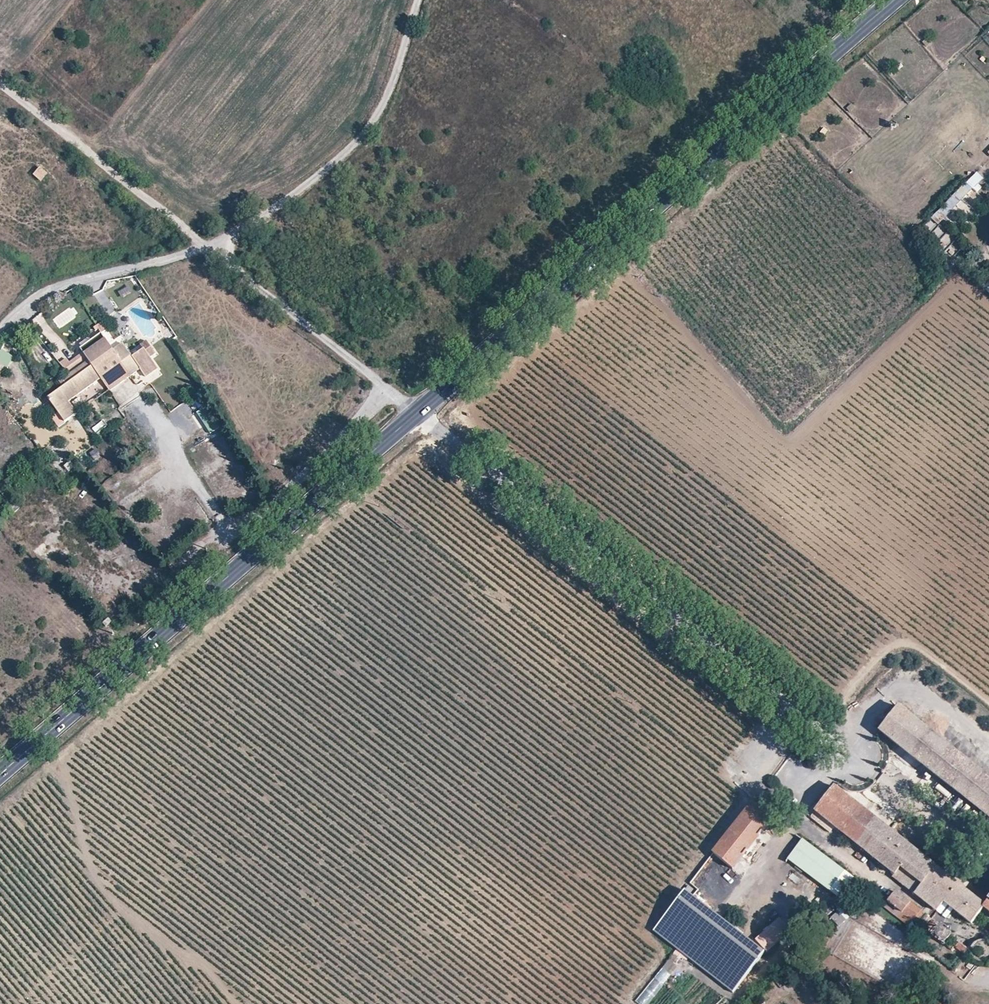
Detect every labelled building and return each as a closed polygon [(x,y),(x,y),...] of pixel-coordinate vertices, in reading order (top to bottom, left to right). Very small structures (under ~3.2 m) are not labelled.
[(40,182),(47,174),(39,166),(32,174),(40,182)] [(975,171),(923,226),(932,234),(928,239),(948,258),(960,245),(939,225),(982,178),(975,171)] [(121,297),(131,292),(128,286),(118,291),(121,297)] [(39,331),(48,327),(41,313),(32,318),(39,331)] [(100,323),(96,326),(101,334),(105,330),(100,323)] [(82,353),(86,359),(94,370),(116,354),(113,350),(101,334),(96,326),(94,328),(98,334),(78,349),(82,353)] [(9,339),(0,351),(0,363),(2,364),(11,350),(9,348),(13,343),(9,339)] [(145,350),(150,357),(156,353),(146,340),(141,344),(145,350)] [(122,343),(113,350),(116,354),(132,376),(140,370),(145,377),(158,367),(150,357),(145,350),(133,358),(122,343)] [(59,364),(66,374),(86,359),(82,353),(68,364),(65,360),(59,364)] [(106,387),(110,392),(132,376),(116,354),(94,370),(101,379),(106,387)] [(86,359),(66,374),(57,380),(63,388),(62,389),(71,401),(74,399),(101,379),(94,370),(86,359)] [(106,387),(101,379),(74,399),(79,407),(106,387)] [(62,389),(59,391),(68,403),(71,401),(62,389)] [(64,421),(75,412),(68,403),(59,391),(47,399),(64,421)] [(196,413),(210,433),(221,426),(207,406),(196,413)] [(227,455),(204,466),(208,472),(230,461),(227,455)] [(879,731),(953,790),(988,818),(988,778),(980,771),(898,707),(879,731)] [(847,796),(834,787),(815,812),(828,821),(847,796)] [(867,852),(886,827),(847,796),(828,821),(835,827),(867,852)] [(764,812),(768,807),(759,800),(756,804),(753,803),(714,854),(734,870),(774,819),(764,812)] [(828,821),(815,812),(811,817),(830,833),(835,827),(828,821)] [(985,905),(955,881),(908,844),(886,827),(867,852),(895,875),(893,878),(948,920),(955,912),(971,925),(957,941),(959,943),(956,948),(966,955),(970,951),(968,949),(982,931),(978,928),(988,914),(988,901),(985,905)] [(802,840),(788,859),(840,899),(855,880),(802,840)] [(764,953),(684,891),(652,931),(733,993),(764,953)] [(896,891),(889,901),(914,920),(916,923),(924,913),(896,891)] [(914,920),(889,901),(884,907),(908,926),(914,920)] [(931,919),(924,929),(930,934),(938,924),(931,919)] [(936,939),(944,945),(952,936),(944,929),(936,939)] [(988,940),(983,939),(979,940),(975,943),(972,946),(970,951),(971,955),(973,960),(976,963),(981,965),(985,965),(988,964),(988,939),(988,940)] [(661,967),(669,975),(682,961),(674,954),(661,967)] [(662,985),(655,978),(635,1000),(639,1003),(645,1003),(662,985)]
